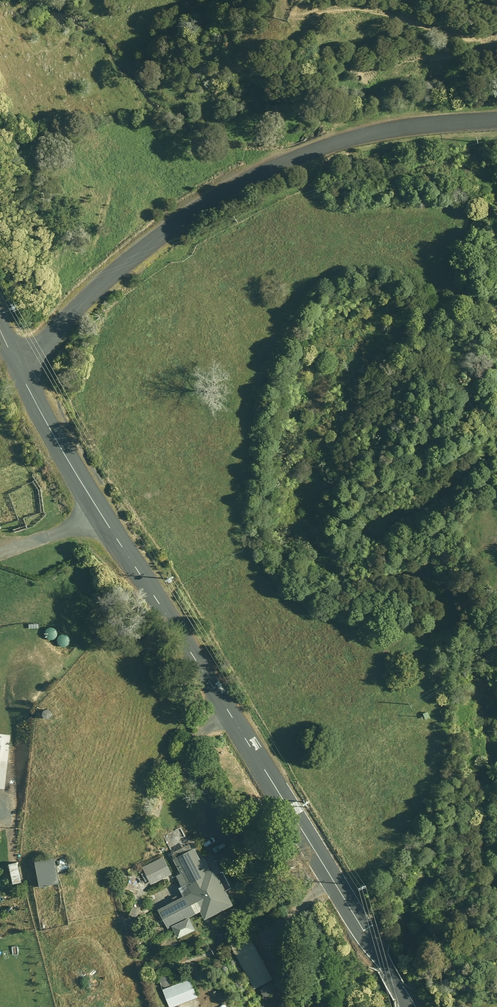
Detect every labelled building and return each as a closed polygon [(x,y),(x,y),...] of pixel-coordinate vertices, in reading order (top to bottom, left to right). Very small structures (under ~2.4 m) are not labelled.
[(160,910),(167,927),(173,925),(179,938),(181,937),(196,930),(190,917),(201,912),(205,919),(233,906),(210,857),(201,861),(195,848),(173,858),(185,884),(179,887),(185,899),(160,910)] [(173,874),(165,857),(143,868),(151,885),(173,874)] [(59,883),(55,859),(37,862),(41,887),(59,883)] [(270,973),(251,938),(232,948),(251,983),(270,973)] [(191,978),(163,990),(170,1006),(174,1006),(198,997),(191,978)]
